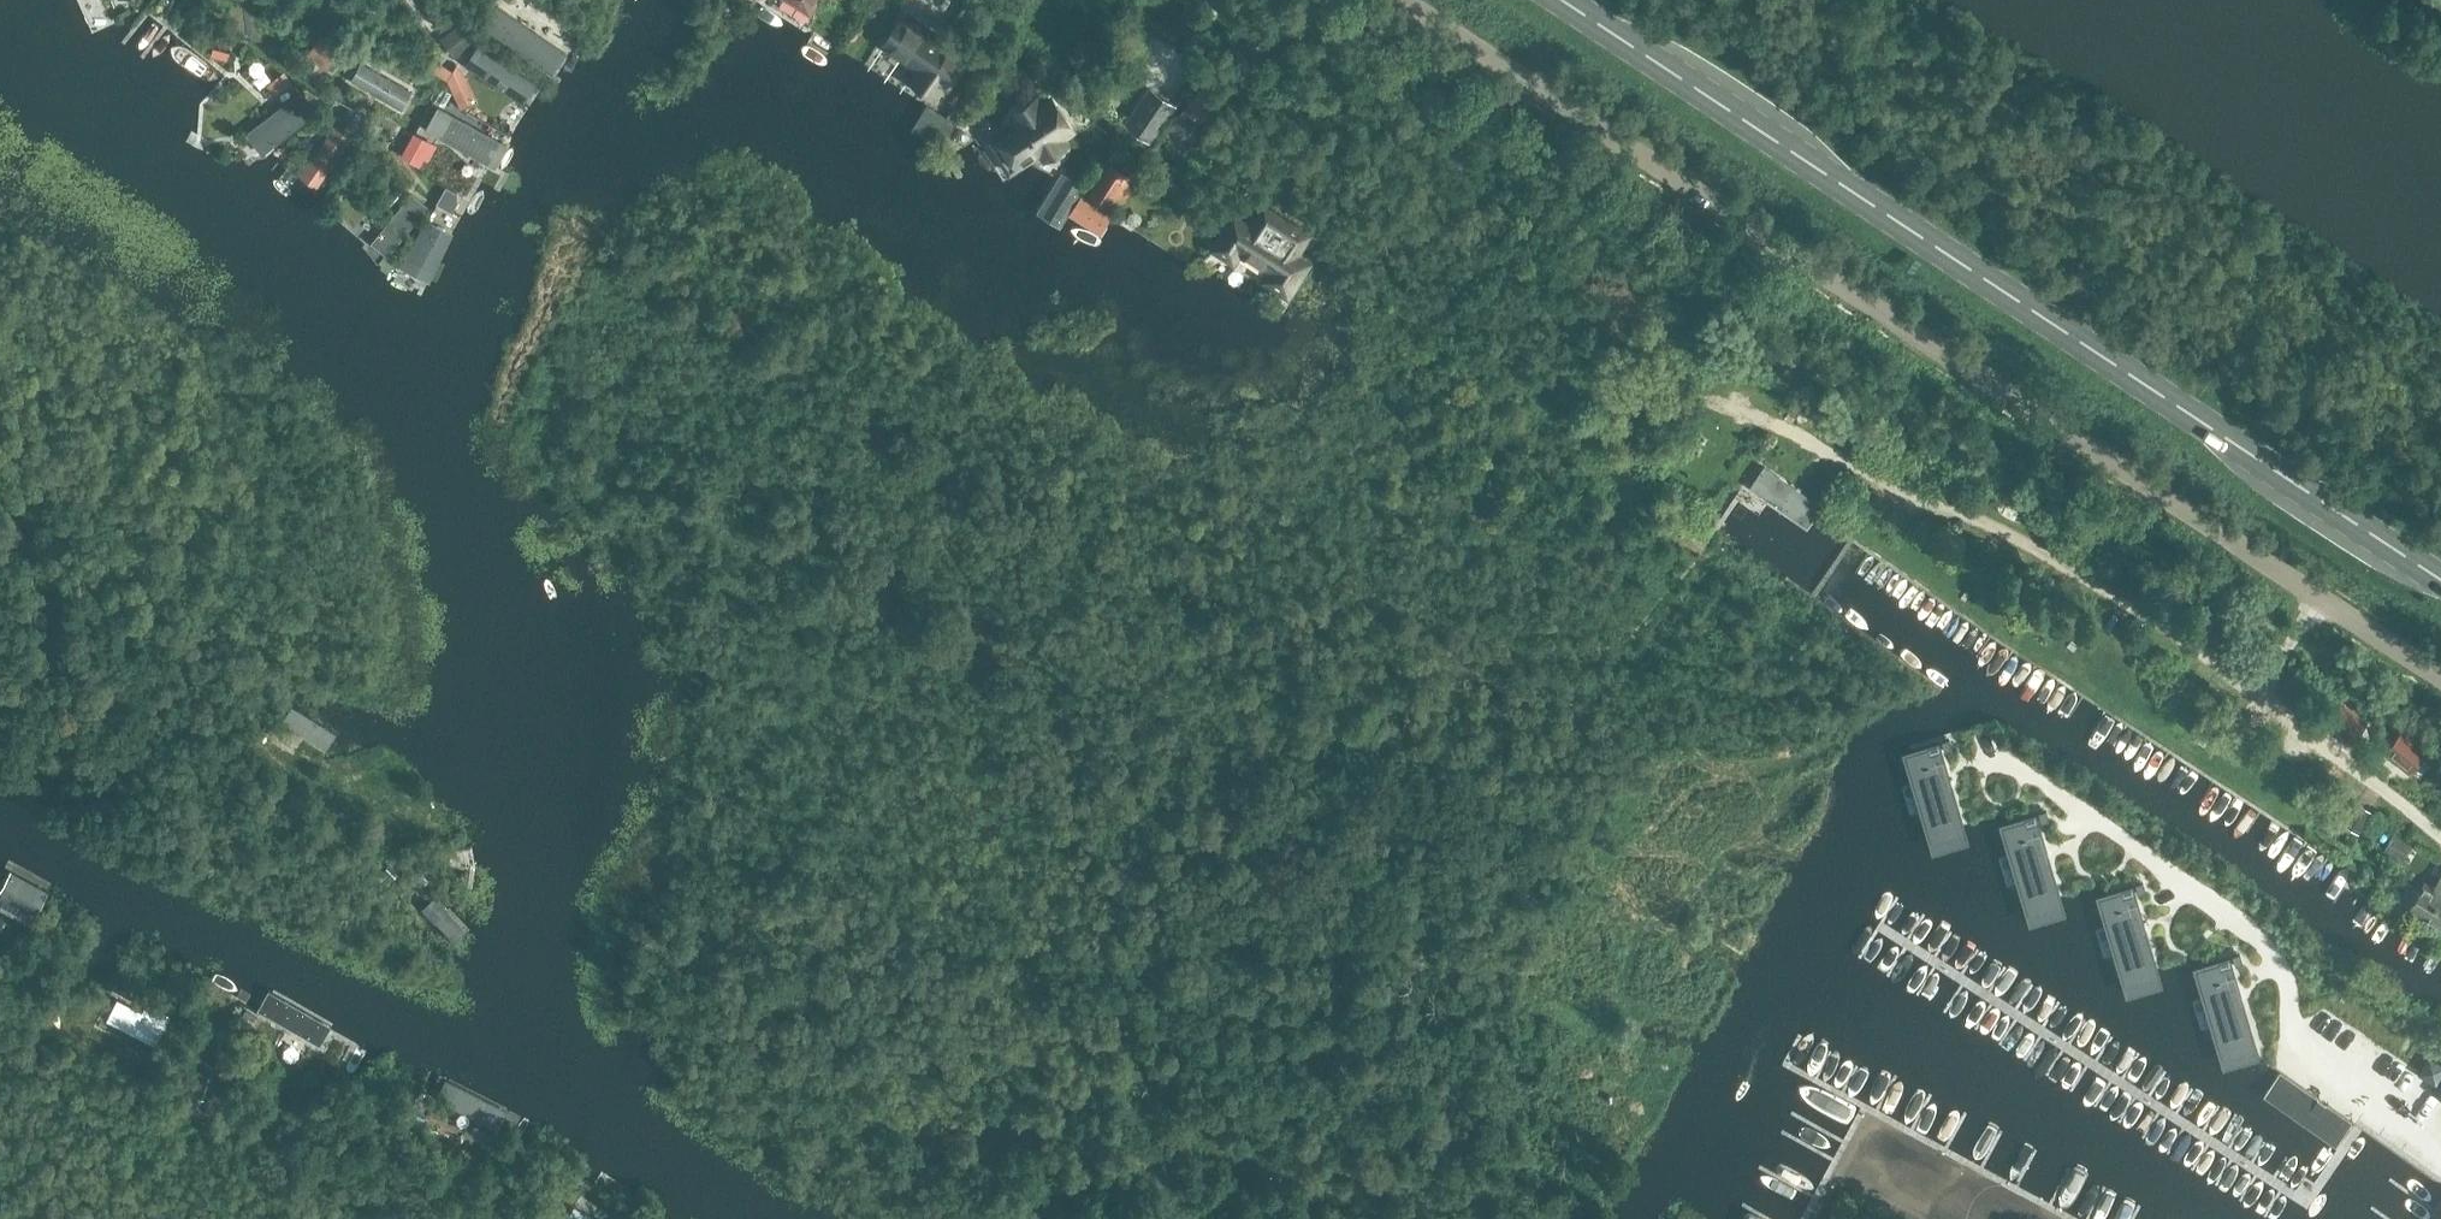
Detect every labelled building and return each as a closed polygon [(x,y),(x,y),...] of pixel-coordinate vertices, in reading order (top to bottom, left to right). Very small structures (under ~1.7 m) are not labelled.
[(811,15),(821,0),(788,0),(811,15)] [(1193,35),(1206,15),(1189,4),(1176,24),(1193,35)] [(569,60),(508,14),(496,32),(558,78),(569,60)] [(901,21),(882,48),(888,53),(913,70),(905,81),(932,100),(959,61),(907,25),(901,21)] [(447,33),(463,53),(477,42),(461,22),(447,33)] [(327,69),(342,50),(322,35),(307,54),(327,69)] [(369,59),(379,43),(367,35),(357,52),(369,59)] [(536,82),(482,46),(471,64),(524,100),(536,82)] [(990,57),(981,70),(988,75),(998,62),(1000,58),(993,53),(990,57)] [(415,93),(363,64),(352,85),(405,113),(415,93)] [(276,95),(294,82),(285,70),(268,84),(276,95)] [(1208,120),(1224,91),(1208,82),(1191,111),(1208,120)] [(1155,139),(1181,102),(1155,83),(1129,120),(1155,139)] [(300,92),(247,134),(263,156),(318,114),(300,92)] [(1080,130),(1055,92),(1045,99),(1040,93),(1013,112),(1017,118),(986,138),(1012,176),(1042,156),(1046,161),(1074,143),(1070,137),(1080,130)] [(950,114),(949,117),(957,123),(959,120),(968,104),(960,99),(950,114)] [(359,126),(366,115),(352,106),(345,118),(359,126)] [(513,145),(443,107),(431,130),(500,168),(513,145)] [(1183,144),(1200,119),(1184,109),(1167,134),(1183,144)] [(341,126),(304,177),(320,188),(357,137),(341,126)] [(429,160),(435,149),(412,137),(402,155),(421,165),(425,158),(429,160)] [(1120,208),(1141,175),(1114,158),(1093,191),(1120,208)] [(1042,205),(1038,211),(1064,227),(1068,220),(1072,214),(1074,209),(1084,195),(1085,192),(1088,187),(1063,171),(1059,176),(1058,179),(1042,205)] [(392,205),(402,192),(391,184),(381,197),(392,205)] [(459,201),(458,192),(447,186),(437,203),(453,212),(459,201)] [(410,195),(368,249),(384,261),(427,207),(410,195)] [(1074,209),(1072,214),(1103,233),(1114,214),(1115,213),(1084,195),(1074,209)] [(1310,232),(1267,205),(1255,224),(1239,213),(1219,245),(1237,257),(1246,243),(1287,269),(1279,281),(1292,289),(1310,260),(1298,252),(1310,232)] [(406,258),(434,274),(454,235),(426,221),(406,258)] [(1764,466),(1749,489),(1807,527),(1823,505),(1764,466)] [(1827,469),(1821,478),(1832,486),(1839,477),(1827,469)] [(308,700),(295,722),(330,746),(343,721),(308,700)] [(2333,711),(2325,722),(2350,742),(2365,723),(2362,720),(2340,703),(2333,711)] [(267,740),(274,730),(262,721),(255,731),(267,740)] [(2401,731),(2386,750),(2410,769),(2425,750),(2401,731)] [(1953,748),(1950,738),(1942,740),(1945,750),(1953,748)] [(1967,834),(1965,825),(1940,741),(1939,741),(1912,749),(1939,842),(1967,834)] [(2359,832),(2373,811),(2357,800),(2343,821),(2359,832)] [(2050,820),(2047,810),(2039,812),(2042,822),(2050,820)] [(2035,813),(2009,821),(2036,914),(2064,905),(2062,897),(2037,813),(2035,813)] [(2401,862),(2412,843),(2393,833),(2383,851),(2401,862)] [(453,870),(476,866),(472,845),(449,849),(453,870)] [(395,881),(400,873),(390,866),(384,873),(395,881)] [(33,922),(52,889),(14,867),(0,891),(21,903),(16,912),(33,922)] [(2372,896),(2379,884),(2363,873),(2355,885),(2372,896)] [(2427,880),(2410,906),(2440,925),(2440,889),(2427,880)] [(2147,892),(2144,881),(2136,884),(2139,894),(2147,892)] [(2132,885),(2105,893),(2128,969),(2155,961),(2156,960),(2133,884),(2132,885)] [(440,887),(425,896),(453,935),(468,925),(440,887)] [(2244,963),(2241,953),(2233,955),(2236,966),(2244,963)] [(2230,956),(2202,964),(2230,1057),(2257,1049),(2258,1049),(2230,956)] [(224,1015),(236,996),(194,971),(182,990),(224,1015)] [(324,1043),(336,1023),(273,987),(262,1007),(324,1043)] [(148,1010),(124,998),(120,1006),(118,1005),(113,1016),(118,1018),(119,1017),(160,1037),(173,1012),(153,1002),(148,1010)] [(215,1096),(227,1063),(202,1053),(190,1087),(215,1096)] [(2430,1085),(2440,1093),(2440,1070),(2430,1085)] [(2280,1073),(2263,1097),(2336,1147),(2352,1123),(2280,1073)] [(504,1129),(514,1109),(451,1078),(441,1099),(504,1129)] [(421,1127),(426,1117),(413,1111),(408,1121),(421,1127)]
